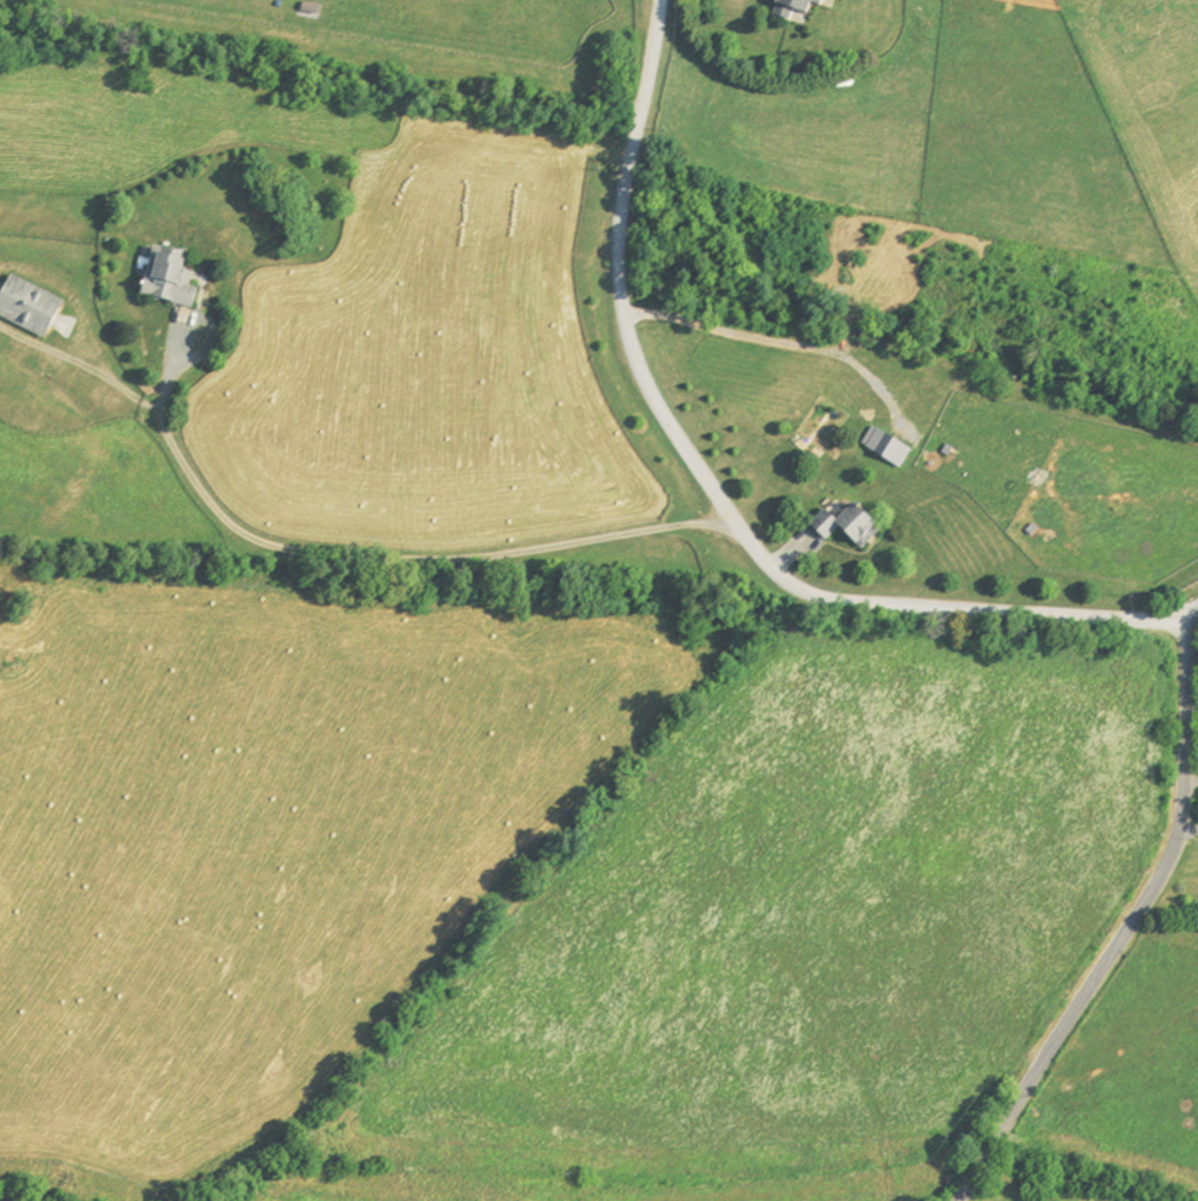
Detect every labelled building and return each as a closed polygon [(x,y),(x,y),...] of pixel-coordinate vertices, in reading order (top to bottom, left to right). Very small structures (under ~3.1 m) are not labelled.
[(808,7),(816,10),(819,0),(766,0),(761,18),(787,26),(790,17),(804,20),(808,7)] [(180,258),(147,250),(136,300),(185,311),(193,278),(177,274),(180,258)] [(42,341),(58,302),(3,279),(0,286),(0,324),(42,341)] [(876,532),(849,505),(829,525),(818,513),(803,528),(820,545),(831,533),(854,555),(876,532)]
